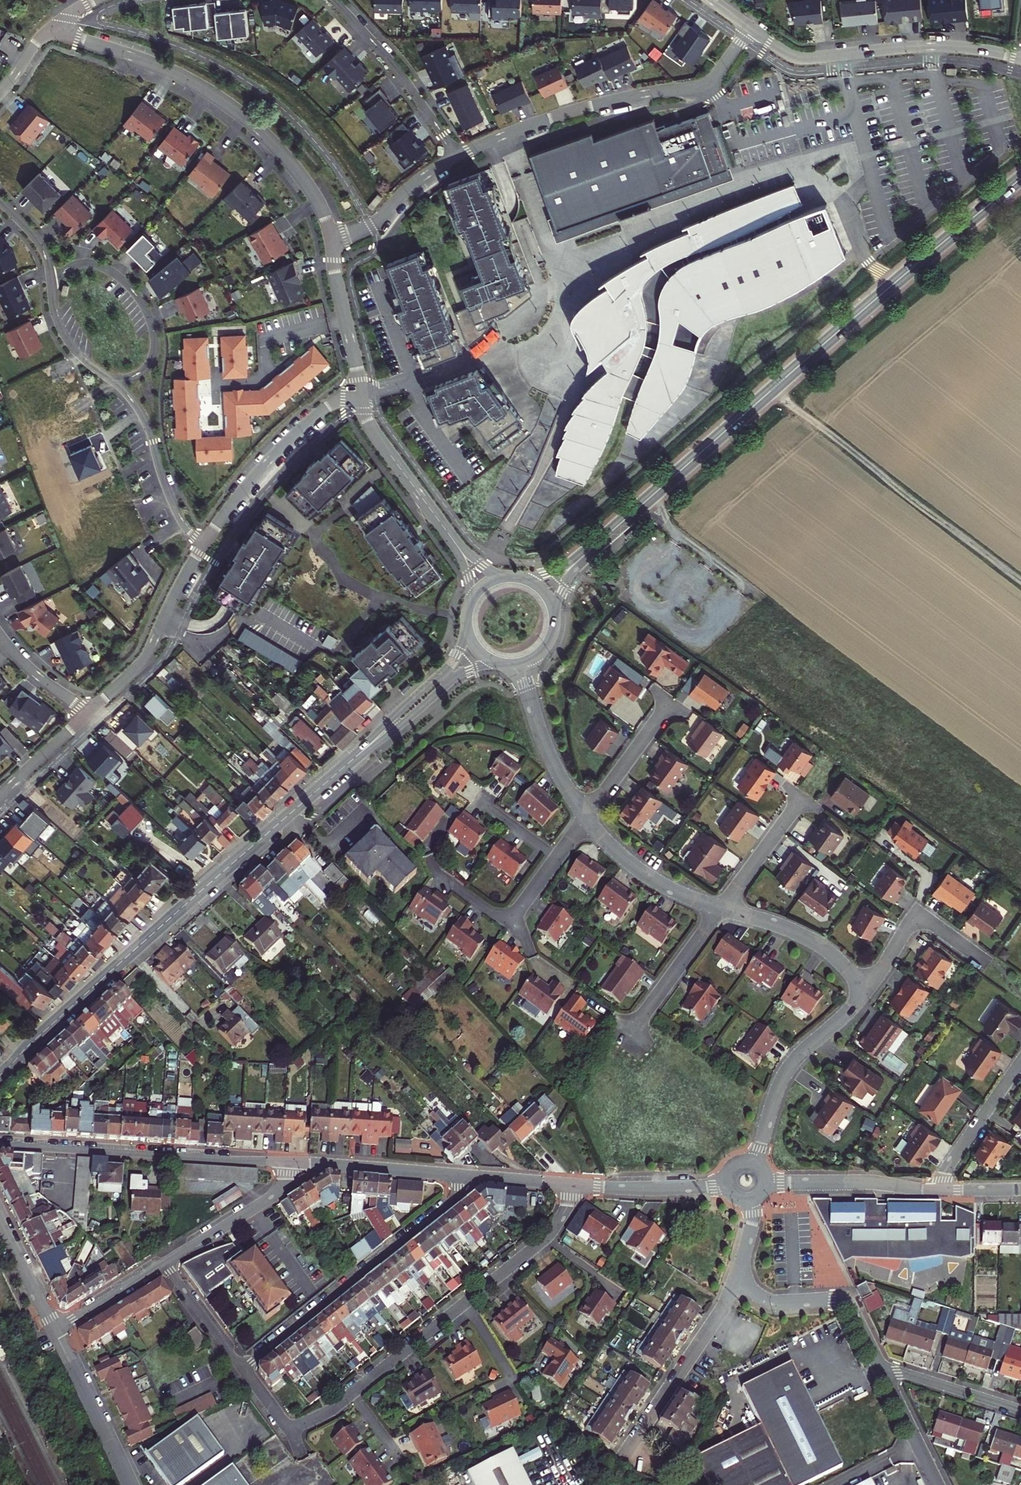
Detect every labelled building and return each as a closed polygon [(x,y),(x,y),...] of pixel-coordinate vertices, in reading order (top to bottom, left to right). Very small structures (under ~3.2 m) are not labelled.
[(297,7),(277,0),(261,2),(263,24),(272,23),(272,22),(275,22),(280,24),(280,25),(290,28),(297,7)] [(373,11),(402,12),(402,0),(374,0),(373,11)] [(409,8),(441,9),(441,0),(410,0),(409,8)] [(450,10),(468,11),(468,18),(480,18),(480,0),(450,0),(450,10)] [(487,11),(506,12),(506,6),(520,7),(520,0),(488,0),(487,11)] [(531,11),(560,12),(560,0),(532,0),(531,11)] [(571,12),(584,12),(584,15),(600,15),(600,11),(600,0),(571,0),(571,12)] [(600,11),(608,11),(608,7),(617,7),(616,12),(629,12),(629,7),(632,7),(632,0),(600,0),(600,11)] [(653,0),(649,0),(636,18),(649,26),(651,24),(663,33),(676,14),(667,8),(666,9),(653,0)] [(790,2),(792,22),(811,19),(812,22),(821,20),(819,0),(801,0),(801,1),(790,2)] [(842,25),(876,21),(874,0),(863,0),(840,2),(842,25)] [(883,19),(888,19),(888,20),(897,19),(896,18),(907,17),(907,18),(921,17),(919,0),(882,0),(883,19)] [(929,21),(966,17),(964,0),(927,0),(929,21)] [(979,7),(991,6),(991,11),(1003,10),(1002,0),(978,0),(979,7)] [(214,12),(213,2),(205,3),(207,27),(216,26),(214,12)] [(207,27),(205,3),(194,4),(180,6),(172,6),(174,27),(183,26),(183,29),(207,27)] [(247,34),(245,9),(235,10),(222,11),(214,12),(216,26),(217,38),(247,34)] [(319,27),(311,19),(295,33),(316,55),(333,40),(325,31),(322,33),(318,29),(319,27)] [(683,21),(676,32),(682,36),(689,25),(683,21)] [(709,39),(689,25),(682,36),(672,50),(690,62),(699,50),(701,51),(709,39)] [(635,65),(625,44),(598,57),(607,77),(608,79),(616,75),(616,74),(621,72),(621,70),(625,68),(626,69),(635,65)] [(444,45),(421,56),(431,78),(435,76),(439,85),(464,73),(454,52),(448,55),(444,45)] [(353,58),(343,47),(322,66),(333,78),(336,75),(349,90),(364,77),(362,76),(367,71),(359,61),(355,64),(351,60),(353,58)] [(598,57),(597,55),(574,65),(583,86),(591,82),(592,81),(596,79),(598,81),(607,77),(598,57)] [(534,76),(542,94),(557,88),(558,89),(567,85),(558,65),(534,76)] [(530,100),(521,80),(491,94),(500,112),(522,102),(522,103),(530,100)] [(466,84),(446,93),(456,113),(457,112),(459,117),(458,117),(463,128),(483,119),(466,84)] [(387,97),(379,87),(365,99),(370,106),(364,110),(380,130),(397,115),(384,100),(387,97)] [(148,107),(140,101),(122,125),(132,132),(135,128),(150,139),(164,120),(154,112),(152,113),(147,109),(148,107)] [(47,119),(29,105),(22,113),(23,114),(19,118),(18,117),(10,127),(27,142),(47,119)] [(530,154),(561,239),(651,206),(648,197),(728,168),(707,111),(656,129),(652,118),(594,139),(591,132),(530,154)] [(397,160),(403,167),(416,157),(418,159),(426,152),(415,139),(411,141),(408,137),(412,134),(402,121),(388,133),(394,140),(391,142),(396,150),(396,151),(401,157),(397,160)] [(185,139),(171,128),(158,145),(183,164),(199,143),(188,135),(185,139)] [(213,158),(205,151),(188,174),(202,185),(201,187),(212,196),(229,174),(211,161),(213,158)] [(490,167),(447,184),(453,198),(448,200),(454,215),(456,215),(462,229),(464,228),(481,271),(475,273),(475,271),(459,277),(464,291),(463,291),(466,300),(467,299),(469,305),(454,311),(468,345),(482,334),(493,319),(506,314),(531,293),(527,284),(534,281),(490,167)] [(651,206),(731,177),(728,168),(648,197),(651,206)] [(61,195),(38,173),(22,189),(44,211),(61,195)] [(255,195),(240,181),(223,198),(232,208),(235,205),(248,218),(265,202),(256,194),(255,195)] [(573,475),(587,484),(596,468),(606,447),(615,424),(624,395),(637,401),(629,431),(643,438),(683,390),(687,384),(693,368),(697,354),(696,354),(700,339),(704,331),(709,325),(715,321),(721,317),(725,315),(740,310),(760,304),(778,297),(800,285),(815,275),(842,255),(843,255),(844,254),(823,204),(799,212),(798,212),(790,215),(787,209),(801,200),(793,182),(743,201),(687,224),(689,230),(675,235),(646,249),(649,254),(625,267),(604,280),(605,281),(616,296),(600,314),(596,319),(594,323),(592,327),(592,330),(588,331),(588,334),(590,340),(592,344),(600,357),(602,360),(604,359),(610,368),(594,383),(585,393),(587,394),(580,403),(575,410),(577,411),(572,418),(567,426),(570,428),(566,435),(568,436),(563,446),(559,455),(563,456),(560,467),(559,473),(571,476),(573,475)] [(376,193),(367,204),(371,208),(381,197),(376,193)] [(73,199),(70,196),(54,212),(61,219),(62,218),(68,223),(62,229),(69,235),(74,230),(75,231),(90,216),(80,206),(82,204),(75,197),(73,199)] [(132,230),(111,209),(92,228),(103,239),(107,235),(118,246),(125,239),(124,238),(132,230)] [(278,234),(271,222),(248,234),(251,239),(250,239),(255,249),(256,248),(265,263),(288,249),(281,238),(279,239),(277,235),(278,234)] [(155,243),(143,232),(127,249),(147,269),(161,255),(152,246),(155,243)] [(0,238),(0,272),(15,266),(14,263),(16,262),(12,251),(10,252),(9,250),(1,242),(3,240),(0,238)] [(182,260),(177,255),(159,270),(166,279),(165,280),(170,287),(201,261),(193,251),(182,260)] [(425,266),(419,251),(387,263),(399,293),(400,293),(405,305),(404,306),(412,328),(415,336),(416,336),(426,364),(462,350),(451,321),(445,323),(443,317),(449,315),(429,264),(425,266)] [(299,275),(292,261),(267,273),(279,300),(286,302),(303,295),(298,283),(295,277),(299,275)] [(166,279),(159,270),(148,279),(159,296),(170,287),(165,280),(166,279)] [(15,277),(0,284),(0,298),(9,317),(29,308),(24,298),(23,298),(20,293),(23,291),(15,277)] [(600,314),(616,296),(605,281),(597,286),(590,292),(584,298),(577,306),(574,313),(575,320),(578,325),(580,324),(584,330),(590,342),(591,348),(591,354),(591,356),(591,360),(590,363),(600,357),(592,344),(590,340),(588,334),(588,331),(592,330),(592,327),(594,323),(596,319),(600,314)] [(209,311),(198,287),(175,298),(180,307),(182,306),(189,320),(209,311)] [(404,306),(400,308),(408,329),(412,328),(404,306)] [(33,329),(29,320),(6,332),(11,343),(14,344),(21,357),(41,348),(32,330),(33,329)] [(244,335),(221,336),(224,376),(247,375),(246,366),(248,365),(247,344),(245,344),(244,335)] [(210,377),(207,337),(184,338),(185,347),(183,348),(185,369),(186,369),(187,378),(198,378),(210,377)] [(260,389),(275,407),(328,362),(313,344),(260,389)] [(483,365),(428,387),(442,423),(462,415),(463,416),(470,413),(494,445),(521,425),(515,418),(519,415),(483,365)] [(201,437),(198,378),(187,378),(175,379),(176,388),(174,389),(175,410),(177,410),(178,427),(176,428),(177,438),(196,437),(201,437)] [(275,407),(260,389),(252,390),(254,413),(269,412),(275,407)] [(252,390),(224,391),(227,435),(232,435),(251,434),(251,423),(249,423),(249,413),(254,413),(252,390)] [(525,430),(521,425),(494,445),(498,450),(525,430)] [(233,458),(232,435),(227,435),(201,437),(196,437),(198,460),(233,458)] [(365,460),(343,438),(332,448),(331,447),(297,480),(299,482),(288,492),(310,514),(320,504),(322,505),(336,492),(337,493),(357,473),(354,471),(365,460)] [(0,488),(0,518),(12,512),(0,488)] [(418,595),(443,577),(434,565),(436,564),(413,533),(416,531),(410,524),(408,526),(396,510),(395,511),(386,499),(361,517),(370,529),(368,531),(380,547),(379,547),(395,569),(396,569),(408,585),(409,583),(418,595)] [(294,528),(268,512),(260,524),(259,523),(223,579),(224,580),(216,592),(231,602),(242,609),(250,597),(254,599),(289,542),(286,541),(294,528)] [(0,527),(0,555),(18,545),(6,523),(0,527)] [(130,551),(107,570),(114,578),(119,579),(133,596),(141,590),(139,587),(149,579),(141,569),(139,570),(136,566),(139,563),(130,551)] [(23,561),(2,571),(17,604),(38,594),(23,561)] [(35,625),(45,633),(59,616),(50,608),(45,597),(19,609),(27,626),(35,625)] [(424,640),(404,616),(392,626),(391,624),(376,637),(375,636),(355,654),(363,664),(351,675),(354,679),(371,697),(384,685),(382,683),(401,667),(399,664),(414,651),(413,650),(424,640)] [(239,639),(294,673),(302,661),(247,626),(239,639)] [(55,639),(69,673),(96,662),(89,645),(82,648),(79,640),(86,638),(82,628),(55,639)] [(666,664),(681,674),(689,663),(674,652),(675,651),(661,641),(660,642),(648,633),(641,643),(648,649),(641,658),(649,664),(646,668),(657,675),(663,667),(662,666),(666,661),(667,662),(666,664)] [(333,648),(337,638),(329,634),(324,644),(333,648)] [(225,646),(240,660),(244,657),(229,643),(225,646)] [(218,661),(221,665),(227,659),(223,656),(218,661)] [(611,665),(638,684),(644,676),(617,656),(611,665)] [(201,666),(206,671),(215,662),(210,657),(201,666)] [(165,667),(171,673),(180,664),(175,658),(165,667)] [(596,689),(614,703),(623,690),(635,699),(643,688),(638,684),(611,665),(604,674),(606,675),(596,689)] [(9,680),(0,670),(0,688),(9,680)] [(699,680),(690,693),(701,701),(704,698),(717,708),(729,691),(705,673),(699,680)] [(690,693),(699,680),(691,674),(682,687),(690,693)] [(354,679),(343,690),(362,711),(374,700),(371,697),(354,679)] [(8,709),(39,732),(55,710),(24,687),(8,709)] [(343,690),(340,693),(344,698),(340,702),(318,688),(315,691),(329,704),(333,708),(346,721),(353,728),(366,716),(362,711),(343,690)] [(284,695),(277,703),(285,710),(292,703),(284,695)] [(331,737),(343,749),(358,733),(346,721),(333,708),(329,704),(318,715),(311,708),(307,713),(321,726),(325,722),(335,732),(331,737)] [(306,767),(312,761),(278,727),(279,726),(260,707),(257,711),(268,721),(270,723),(265,729),(290,753),(306,767)] [(274,719),(281,726),(288,718),(281,712),(274,719)] [(293,731),(315,753),(325,743),(297,716),(290,724),(295,729),(293,731)] [(612,738),(613,739),(619,731),(601,718),(594,728),(595,730),(588,738),(588,742),(602,752),(612,738)] [(689,743),(706,756),(723,733),(704,719),(695,730),(697,732),(689,743)] [(755,728),(760,732),(764,726),(759,723),(755,728)] [(20,742),(6,726),(0,731),(15,747),(20,742)] [(738,732),(742,735),(746,729),(742,727),(738,732)] [(3,758),(3,756),(6,753),(7,754),(14,748),(0,732),(0,760),(3,758)] [(778,763),(788,771),(791,766),(799,771),(807,760),(812,753),(794,741),(778,763)] [(290,787),(299,778),(281,761),(267,747),(262,752),(275,764),(270,768),(290,787)] [(663,759),(650,776),(668,789),(687,763),(667,747),(660,757),(663,759)] [(308,770),(306,767),(290,753),(281,761),(299,778),(308,770)] [(234,760),(241,767),(246,762),(238,755),(234,759),(234,760)] [(521,769),(502,755),(490,771),(496,776),(498,776),(503,779),(500,783),(507,788),(521,769)] [(281,797),(290,787),(270,768),(266,764),(262,768),(259,765),(250,757),(246,762),(256,772),(281,797)] [(739,783),(740,787),(757,799),(765,789),(762,787),(766,782),(767,782),(775,771),(756,757),(748,768),(748,771),(739,783)] [(799,771),(805,776),(813,765),(807,760),(799,771)] [(273,805),(281,797),(256,772),(246,762),(241,767),(257,782),(253,786),(273,805)] [(96,781),(78,765),(68,776),(70,777),(66,782),(65,782),(56,792),(73,807),(79,800),(85,806),(94,796),(88,790),(96,781)] [(435,789),(447,798),(452,797),(458,789),(461,792),(471,778),(452,765),(435,789)] [(844,804),(857,813),(870,794),(846,776),(831,796),(843,805),(844,804)] [(515,783),(521,788),(525,782),(520,777),(515,783)] [(111,813),(130,830),(132,827),(134,828),(147,814),(111,782),(107,786),(124,801),(124,802),(128,806),(120,815),(114,810),(111,813)] [(206,794),(216,804),(210,811),(200,801),(197,799),(192,805),(220,831),(239,812),(225,798),(210,784),(203,792),(206,794)] [(253,786),(251,784),(242,794),(247,798),(238,807),(256,824),(262,818),(264,815),(266,817),(275,807),(273,805),(253,786)] [(517,804),(543,827),(558,809),(539,792),(541,790),(534,784),(517,804)] [(657,807),(659,808),(664,801),(643,786),(639,792),(638,791),(632,799),(633,800),(629,805),(627,803),(620,813),(640,827),(648,816),(650,817),(657,807)] [(200,801),(206,794),(203,792),(197,799),(200,801)] [(185,798),(192,805),(197,799),(190,793),(185,798)] [(196,827),(211,841),(220,831),(192,805),(185,798),(181,794),(176,800),(200,823),(196,827)] [(30,814),(35,808),(25,798),(18,804),(30,814)] [(719,826),(738,840),(749,825),(751,827),(760,815),(739,800),(719,826)] [(406,830),(422,842),(444,813),(428,801),(406,830)] [(174,809),(179,813),(183,810),(178,805),(174,809)] [(30,814),(20,825),(36,839),(51,822),(35,808),(30,814)] [(106,818),(125,835),(130,830),(111,813),(106,818)] [(463,813),(456,822),(448,833),(460,842),(459,843),(471,852),(486,832),(473,823),(474,821),(463,813)] [(188,835),(183,840),(167,825),(163,830),(191,856),(196,851),(198,853),(207,843),(177,815),(173,820),(188,835)] [(668,822),(675,827),(679,821),(673,816),(668,822)] [(904,849),(916,857),(921,849),(930,856),(937,846),(911,827),(913,825),(906,820),(901,827),(894,836),(892,838),(905,847),(904,849)] [(808,838),(829,854),(843,834),(825,821),(819,828),(815,833),(813,831),(808,838)] [(888,831),(894,836),(901,827),(895,822),(888,831)] [(376,874),(394,894),(416,874),(374,831),(344,860),(366,883),(376,874)] [(683,856),(684,859),(714,881),(723,868),(716,862),(714,861),(713,857),(714,856),(718,859),(727,847),(705,831),(692,848),(689,849),(683,856)] [(217,839),(226,848),(232,842),(223,834),(217,839)] [(515,876),(526,860),(517,853),(516,853),(515,854),(510,850),(511,848),(500,840),(486,859),(492,863),(491,865),(500,871),(502,870),(510,876),(515,876)] [(309,874),(317,866),(296,844),(285,854),(322,894),(323,893),(319,885),(309,874)] [(0,848),(0,868),(2,869),(12,858),(0,848)] [(776,877),(794,889),(808,870),(811,865),(812,865),(793,851),(784,862),(786,863),(776,877)] [(274,864),(299,891),(305,886),(320,902),(325,897),(322,894),(285,854),(284,854),(274,864)] [(576,877),(593,889),(605,871),(594,863),(593,865),(581,856),(567,875),(574,880),(576,877)] [(137,878),(154,892),(169,875),(152,861),(137,878)] [(180,864),(175,870),(184,879),(190,873),(180,864)] [(263,875),(289,902),(299,891),(274,864),(263,875)] [(332,865),(324,873),(348,899),(349,899),(357,891),(332,865)] [(808,870),(815,875),(819,870),(811,865),(808,870)] [(874,887),(894,901),(900,893),(896,889),(899,885),(902,885),(907,878),(890,866),(874,887)] [(123,885),(131,876),(123,869),(115,878),(122,885),(123,885)] [(289,902),(263,875),(260,871),(248,881),(268,902),(274,896),(277,899),(284,906),(285,905),(289,902)] [(949,901),(962,910),(971,898),(974,894),(975,892),(947,872),(932,893),(940,899),(941,897),(948,902),(949,901)] [(137,878),(133,874),(131,876),(123,885),(144,904),(154,892),(137,878)] [(799,896),(824,914),(837,896),(824,887),(825,885),(814,877),(799,896)] [(609,911),(621,919),(635,899),(622,890),(624,888),(612,880),(597,900),(610,909),(609,911)] [(270,914),(276,921),(281,916),(271,905),(268,902),(248,881),(238,891),(265,919),(270,914)] [(123,885),(122,885),(108,901),(130,921),(136,914),(135,914),(144,904),(123,885)] [(424,887),(410,907),(415,911),(415,914),(421,919),(425,918),(435,925),(441,917),(444,919),(450,910),(442,904),(441,904),(440,903),(440,904),(439,904),(435,902),(438,897),(439,897),(439,896),(439,895),(438,894),(436,893),(435,895),(424,887)] [(349,899),(351,900),(358,893),(357,891),(349,899)] [(442,904),(446,900),(438,894),(439,895),(439,896),(439,897),(438,897),(435,902),(439,904),(440,904),(440,903),(441,904),(442,904)] [(268,902),(271,905),(277,899),(274,896),(268,902)] [(320,902),(324,907),(329,902),(325,897),(320,902)] [(108,901),(106,899),(96,911),(120,932),(130,921),(108,901)] [(981,900),(967,919),(975,924),(975,923),(990,934),(1003,916),(981,900)] [(649,935),(662,944),(676,925),(666,919),(666,920),(660,916),(662,914),(652,905),(637,925),(643,929),(644,932),(647,934),(649,935)] [(866,905),(853,928),(871,938),(878,926),(879,927),(885,916),(866,905)] [(88,925),(110,944),(120,932),(96,911),(90,906),(80,918),(83,921),(88,925)] [(341,913),(344,916),(351,909),(348,906),(341,913)] [(537,930),(554,943),(562,932),(564,933),(573,921),(553,906),(544,918),(544,919),(545,921),(543,923),(541,923),(537,930)] [(276,921),(280,925),(285,920),(281,916),(276,921)] [(446,938),(463,950),(461,952),(470,959),(484,941),(470,931),(473,927),(461,918),(446,938)] [(245,939),(262,957),(283,938),(265,919),(245,939)] [(74,932),(79,936),(88,925),(83,921),(74,932)] [(61,931),(61,932),(49,922),(45,927),(60,940),(90,966),(100,955),(79,936),(74,942),(61,931)] [(22,926),(37,940),(39,938),(24,924),(22,926)] [(79,936),(100,955),(110,944),(88,925),(79,936)] [(714,952),(736,968),(746,954),(748,950),(737,942),(737,944),(733,941),(734,939),(727,934),(714,952)] [(223,976),(234,966),(245,956),(227,937),(206,958),(223,976)] [(56,956),(81,977),(90,966),(60,940),(56,946),(60,949),(55,955),(56,956)] [(514,954),(513,951),(512,951),(499,941),(486,960),(489,963),(489,965),(501,973),(502,973),(509,978),(512,977),(525,960),(517,954),(515,956),(514,954)] [(398,952),(412,965),(418,958),(404,945),(398,952)] [(916,972),(937,987),(945,977),(942,975),(952,960),(931,945),(923,956),(926,958),(916,972)] [(167,948),(161,953),(182,975),(195,962),(180,947),(173,954),(167,948)] [(999,955),(1005,958),(1008,953),(1003,949),(999,955)] [(759,952),(744,973),(760,985),(762,982),(769,988),(772,987),(774,984),(777,980),(785,970),(776,964),(775,965),(769,962),(770,960),(759,952)] [(154,972),(169,987),(182,975),(161,953),(156,958),(161,965),(154,972)] [(736,968),(739,970),(749,956),(746,954),(736,968)] [(67,986),(70,989),(81,977),(56,956),(45,968),(37,961),(28,970),(45,985),(57,995),(58,996),(67,986)] [(234,966),(239,971),(250,961),(245,956),(234,966)] [(638,980),(639,980),(645,973),(623,957),(616,966),(618,967),(602,990),(620,1003),(628,991),(630,992),(638,980)] [(434,971),(439,977),(445,972),(439,966),(434,971)] [(39,1000),(22,985),(1,967),(0,968),(0,986),(29,1011),(39,1000)] [(45,985),(28,970),(19,979),(24,983),(22,985),(39,1000),(45,1006),(48,1003),(49,1001),(49,999),(48,997),(44,994),(40,990),(45,985)] [(439,977),(433,970),(413,989),(420,996),(439,977)] [(433,995),(434,996),(453,978),(447,971),(439,977),(420,996),(411,1004),(417,1010),(433,995)] [(385,979),(388,982),(395,976),(392,972),(385,979)] [(891,1003),(908,1015),(918,1001),(921,1001),(929,990),(916,981),(909,975),(902,984),(902,986),(902,987),(903,988),(900,993),(898,993),(891,1003)] [(518,994),(547,1015),(564,991),(553,982),(549,988),(532,976),(518,994)] [(270,980),(275,986),(279,983),(274,977),(270,980)] [(799,1008),(809,1015),(824,995),(814,989),(813,990),(796,978),(780,999),(794,1009),(799,1008)] [(721,998),(698,981),(689,995),(691,996),(688,1000),(682,1009),(698,1021),(701,1020),(710,1009),(713,1008),(720,999),(721,998)] [(57,995),(45,985),(40,990),(44,994),(48,997),(49,999),(49,1001),(48,1003),(57,995)] [(130,1018),(133,1021),(143,1012),(118,985),(108,994),(130,1018)] [(467,988),(471,995),(477,992),(474,985),(467,988)] [(230,999),(238,1007),(243,1001),(230,987),(225,993),(230,999)] [(576,997),(579,996),(583,991),(579,988),(573,995),(576,997)] [(420,996),(413,989),(403,999),(410,1006),(411,1004),(420,996)] [(225,993),(223,991),(221,993),(219,991),(213,996),(217,1000),(218,1000),(225,993)] [(228,1001),(230,999),(225,993),(218,1000),(220,1002),(228,1001)] [(99,1002),(125,1031),(130,1026),(126,1022),(130,1018),(108,994),(99,1002)] [(554,1022),(582,1043),(588,1035),(596,1023),(597,1023),(586,1015),(584,1018),(579,1014),(586,1004),(576,997),(573,995),(554,1022)] [(952,1003),(956,1005),(961,999),(957,996),(952,1003)] [(15,1020),(3,1005),(5,1003),(1,997),(0,998),(0,1032),(15,1020)] [(205,1011),(211,1005),(207,1001),(201,1006),(205,1011)] [(1006,1028),(1008,1026),(1016,1031),(1020,1023),(1020,1016),(1000,1001),(984,1024),(985,1029),(1001,1040),(1007,1031),(1007,1029),(1006,1028)] [(85,1015),(105,1038),(110,1033),(109,1032),(114,1027),(126,1041),(129,1044),(133,1040),(125,1031),(99,1002),(85,1015)] [(218,1032),(234,1048),(249,1033),(252,1036),(260,1029),(239,1008),(232,1014),(228,1011),(221,1017),(227,1023),(218,1032)] [(892,1008),(887,1015),(890,1017),(895,1010),(892,1008)] [(903,1027),(883,1013),(875,1024),(876,1025),(873,1029),(871,1029),(866,1036),(864,1034),(859,1042),(878,1056),(884,1049),(888,1048),(903,1027)] [(105,1051),(112,1044),(105,1038),(85,1015),(75,1024),(106,1058),(109,1055),(105,1051)] [(390,1025),(395,1030),(399,1025),(395,1021),(390,1025)] [(588,1035),(590,1037),(599,1026),(596,1023),(588,1035)] [(106,1058),(75,1024),(65,1034),(85,1056),(91,1051),(100,1061),(94,1066),(99,1072),(109,1062),(106,1058)] [(758,1025),(738,1053),(755,1065),(765,1051),(768,1053),(778,1039),(758,1025)] [(926,1036),(931,1040),(935,1035),(930,1031),(926,1036)] [(65,1034),(55,1043),(68,1058),(72,1055),(82,1065),(88,1059),(85,1056),(65,1034)] [(966,1067),(982,1079),(989,1068),(989,1067),(992,1062),(993,1063),(1001,1051),(981,1037),(972,1049),(973,1052),(965,1063),(966,1067)] [(524,1038),(522,1045),(529,1047),(532,1040),(524,1038)] [(45,1053),(70,1080),(73,1077),(69,1072),(67,1070),(74,1064),(68,1058),(55,1043),(45,1053)] [(916,1051),(921,1054),(925,1049),(920,1046),(916,1051)] [(149,1057),(153,1062),(163,1053),(158,1048),(149,1057)] [(213,1048),(212,1066),(221,1067),(222,1057),(213,1048)] [(716,1048),(713,1052),(718,1056),(721,1052),(716,1048)] [(126,1070),(131,1070),(140,1061),(140,1058),(141,1051),(126,1064),(126,1070)] [(194,1051),(185,1058),(195,1069),(196,1054),(195,1052),(194,1051)] [(48,1091),(50,1093),(63,1081),(68,1087),(73,1083),(70,1080),(45,1053),(28,1068),(42,1084),(40,1085),(40,1087),(45,1092),(47,1092),(48,1091)] [(862,1096),(868,1088),(874,1093),(884,1078),(869,1068),(867,1068),(853,1057),(845,1069),(849,1072),(842,1082),(862,1096)] [(293,1063),(296,1067),(302,1061),(299,1058),(293,1063)] [(67,1070),(69,1072),(76,1066),(74,1064),(67,1070)] [(364,1078),(370,1083),(373,1079),(368,1074),(364,1078)] [(919,1110),(938,1122),(962,1088),(944,1075),(919,1110)] [(831,1133),(854,1103),(833,1088),(825,1099),(827,1100),(818,1113),(815,1110),(810,1117),(831,1133)] [(521,1119),(534,1133),(557,1111),(544,1097),(526,1114),(518,1105),(512,1110),(521,1119)] [(134,1141),(137,1104),(137,1103),(123,1102),(123,1106),(122,1110),(120,1140),(134,1141)] [(80,1107),(80,1106),(80,1103),(62,1103),(62,1107),(67,1105),(64,1136),(78,1138),(80,1107)] [(433,1113),(435,1115),(439,1112),(430,1103),(427,1107),(433,1113)] [(134,1141),(147,1142),(150,1105),(137,1104),(134,1141)] [(322,1142),(330,1142),(332,1112),(332,1106),(311,1104),(310,1133),(322,1134),(322,1142)] [(391,1138),(391,1135),(399,1135),(400,1125),(392,1124),(392,1119),(392,1116),(380,1115),(380,1106),(379,1105),(372,1104),(372,1115),(370,1145),(378,1146),(379,1137),(391,1138)] [(62,1107),(52,1111),(52,1116),(52,1118),(51,1136),(64,1136),(67,1105),(62,1107)] [(150,1105),(147,1142),(160,1143),(163,1110),(163,1106),(150,1105)] [(352,1106),(332,1105),(332,1106),(332,1112),(352,1113),(352,1106)] [(78,1138),(92,1138),(94,1111),(94,1109),(94,1106),(88,1106),(88,1107),(80,1107),(78,1138)] [(286,1106),(285,1114),(283,1144),(291,1144),(292,1136),(304,1137),(306,1108),(286,1106)] [(352,1113),(371,1115),(371,1107),(352,1106),(352,1113)] [(32,1120),(31,1135),(51,1136),(52,1118),(52,1116),(39,1115),(39,1109),(32,1113),(32,1120)] [(94,1111),(92,1138),(107,1139),(109,1109),(94,1109),(94,1111)] [(116,1110),(109,1109),(107,1139),(120,1140),(122,1110),(116,1110)] [(235,1140),(243,1141),(245,1111),(224,1109),(224,1117),(223,1127),(223,1131),(235,1132),(235,1140)] [(13,1118),(7,1110),(0,1110),(0,1120),(6,1120),(10,1119),(13,1118)] [(160,1143),(174,1144),(176,1115),(170,1114),(170,1111),(163,1110),(160,1143)] [(176,1115),(174,1144),(189,1145),(190,1129),(192,1111),(177,1110),(176,1115)] [(245,1111),(243,1141),(251,1142),(252,1133),(264,1134),(265,1112),(245,1111)] [(265,1112),(264,1134),(275,1135),(275,1143),(283,1144),(285,1114),(265,1112)] [(338,1143),(339,1135),(350,1135),(352,1113),(332,1112),(330,1142),(338,1143)] [(475,1138),(455,1117),(449,1122),(439,1112),(435,1115),(438,1119),(467,1150),(477,1140),(475,1138)] [(492,1115),(499,1121),(502,1118),(496,1112),(492,1115)] [(350,1135),(362,1136),(361,1145),(370,1145),(372,1115),(371,1115),(352,1113),(350,1135)] [(435,1115),(433,1113),(429,1116),(435,1122),(438,1119),(435,1115)] [(224,1117),(208,1116),(208,1121),(199,1121),(199,1129),(198,1145),(222,1147),(223,1131),(223,1127),(224,1117)] [(31,1135),(32,1120),(11,1120),(10,1119),(6,1120),(0,1120),(0,1133),(31,1135)] [(467,1150),(438,1119),(435,1122),(437,1124),(434,1127),(438,1132),(430,1139),(436,1146),(453,1164),(467,1150)] [(521,1145),(534,1133),(521,1119),(508,1131),(516,1140),(521,1145)] [(901,1153),(918,1165),(930,1148),(933,1150),(942,1138),(919,1122),(911,1134),(913,1135),(901,1153)] [(477,1140),(491,1154),(498,1149),(502,1153),(516,1140),(508,1131),(502,1138),(493,1129),(489,1132),(485,1128),(475,1138),(477,1140)] [(190,1129),(189,1145),(198,1145),(199,1129),(190,1129)] [(1003,1155),(1011,1143),(990,1129),(984,1138),(985,1138),(974,1154),(992,1167),(1001,1154),(1003,1155)] [(411,1155),(411,1141),(395,1141),(395,1154),(411,1155)] [(24,1168),(13,1167),(13,1154),(0,1153),(0,1175),(6,1172),(10,1172),(23,1173),(24,1168)] [(33,1174),(35,1155),(13,1154),(13,1167),(24,1168),(23,1173),(26,1173),(30,1182),(32,1185),(35,1183),(34,1180),(35,1179),(33,1174)] [(35,1179),(41,1180),(43,1155),(35,1155),(33,1174),(35,1179)] [(91,1167),(92,1159),(78,1158),(77,1166),(91,1167)] [(123,1168),(107,1167),(108,1160),(92,1159),(91,1167),(91,1174),(91,1176),(99,1176),(98,1185),(121,1187),(123,1168)] [(91,1174),(91,1167),(77,1166),(77,1173),(91,1174)] [(0,1175),(0,1187),(4,1195),(30,1182),(26,1173),(23,1173),(10,1172),(6,1172),(0,1175)] [(77,1173),(76,1180),(90,1182),(91,1176),(91,1174),(77,1173)] [(338,1199),(340,1176),(332,1175),(332,1174),(325,1176),(310,1186),(323,1208),(338,1199)] [(366,1198),(364,1198),(366,1178),(353,1176),(352,1195),(351,1203),(350,1215),(355,1222),(365,1216),(363,1212),(364,1208),(364,1201),(365,1201),(366,1198)] [(369,1211),(376,1209),(378,1179),(366,1178),(364,1198),(366,1198),(370,1199),(369,1211)] [(35,1183),(32,1185),(37,1195),(40,1194),(35,1179),(34,1180),(35,1183)] [(376,1209),(389,1206),(391,1182),(391,1179),(378,1179),(376,1209)] [(76,1188),(90,1189),(90,1182),(76,1180),(76,1188)] [(4,1195),(10,1208),(29,1199),(37,1195),(32,1185),(30,1182),(4,1195)] [(421,1206),(423,1185),(391,1182),(389,1206),(397,1207),(397,1203),(421,1206)] [(332,1223),(323,1208),(310,1186),(299,1192),(317,1221),(323,1217),(327,1226),(332,1223)] [(526,1208),(527,1191),(486,1187),(481,1188),(475,1194),(493,1216),(494,1219),(499,1215),(504,1215),(505,1207),(526,1208)] [(76,1188),(75,1195),(89,1197),(90,1189),(76,1188)] [(132,1192),(131,1211),(146,1212),(146,1215),(160,1216),(160,1211),(170,1212),(171,1195),(161,1195),(161,1189),(148,1188),(148,1192),(132,1192)] [(214,1204),(218,1211),(240,1197),(236,1190),(214,1204)] [(319,1225),(317,1221),(299,1192),(280,1204),(289,1217),(295,1213),(298,1217),(304,1214),(314,1231),(317,1229),(316,1227),(319,1225)] [(351,1203),(352,1195),(343,1194),(343,1202),(351,1203)] [(484,1223),(493,1216),(475,1194),(467,1200),(484,1223)] [(74,1203),(89,1204),(89,1197),(75,1195),(74,1203)] [(10,1208),(21,1230),(56,1213),(60,1211),(61,1209),(53,1205),(50,1209),(43,1205),(35,1209),(29,1199),(10,1208)] [(477,1229),(480,1226),(484,1223),(467,1200),(459,1206),(477,1229)] [(831,1201),(812,1201),(824,1226),(837,1244),(834,1246),(840,1258),(846,1255),(847,1254),(847,1253),(847,1252),(852,1252),(852,1255),(852,1256),(854,1258),(856,1258),(901,1258),(903,1257),(904,1256),(904,1255),(904,1252),(908,1253),(908,1255),(909,1256),(910,1257),(912,1258),(933,1256),(935,1256),(936,1255),(936,1254),(946,1253),(946,1254),(947,1255),(948,1256),(949,1257),(974,1257),(974,1216),(955,1208),(954,1223),(940,1223),(940,1202),(899,1202),(899,1207),(887,1206),(877,1206),(877,1201),(854,1201),(854,1206),(831,1206),(831,1201)] [(74,1203),(74,1211),(88,1212),(89,1204),(74,1203)] [(576,1239),(582,1230),(594,1212),(585,1205),(581,1209),(566,1232),(576,1239)] [(383,1222),(394,1215),(389,1206),(376,1209),(383,1222)] [(482,1236),(477,1229),(459,1206),(452,1212),(469,1235),(474,1242),(482,1236)] [(383,1222),(376,1209),(369,1211),(366,1211),(363,1212),(365,1216),(375,1231),(382,1244),(392,1236),(383,1222)] [(67,1215),(73,1222),(75,1224),(76,1226),(81,1231),(86,1237),(88,1212),(74,1211),(67,1215)] [(474,1242),(469,1235),(452,1212),(443,1219),(461,1241),(464,1245),(466,1243),(469,1246),(474,1242)] [(591,1240),(599,1245),(602,1244),(605,1246),(619,1226),(608,1218),(606,1221),(601,1218),(601,1216),(594,1212),(582,1230),(591,1236),(591,1240)] [(21,1230),(29,1245),(57,1231),(53,1224),(59,1221),(56,1213),(21,1230)] [(657,1243),(660,1244),(666,1236),(657,1230),(655,1230),(655,1229),(654,1228),(649,1224),(650,1222),(638,1214),(629,1228),(636,1233),(627,1246),(646,1259),(657,1243)] [(453,1248),(461,1241),(443,1219),(436,1225),(453,1248)] [(73,1222),(60,1229),(60,1230),(61,1231),(65,1229),(73,1225),(75,1224),(73,1222)] [(1018,1224),(1018,1227),(999,1226),(999,1246),(999,1255),(1017,1255),(1017,1239),(1020,1239),(1020,1224),(1018,1224)] [(446,1254),(453,1248),(436,1225),(427,1231),(446,1254)] [(494,1236),(487,1226),(482,1230),(490,1239),(494,1236)] [(824,1226),(834,1246),(837,1244),(824,1226)] [(974,1245),(999,1246),(999,1226),(974,1226),(974,1245)] [(36,1260),(60,1248),(64,1246),(63,1243),(61,1244),(58,1240),(61,1239),(64,1237),(62,1233),(61,1231),(60,1230),(57,1231),(29,1245),(36,1260)] [(372,1252),(382,1244),(375,1231),(365,1239),(366,1240),(372,1252)] [(443,1256),(446,1254),(427,1231),(420,1238),(437,1260),(440,1263),(447,1272),(452,1267),(449,1263),(443,1256)] [(430,1266),(437,1260),(420,1238),(412,1243),(430,1266)] [(357,1264),(372,1252),(366,1240),(350,1252),(357,1264)] [(113,1249),(127,1271),(136,1265),(122,1243),(113,1249)] [(432,1269),(430,1266),(412,1243),(405,1250),(422,1272),(427,1279),(435,1272),(432,1269)] [(224,1264),(239,1254),(238,1252),(233,1245),(218,1250),(205,1255),(192,1261),(182,1266),(206,1299),(212,1295),(210,1292),(232,1276),(224,1264)] [(36,1260),(49,1287),(67,1278),(71,1270),(60,1248),(36,1260)] [(224,1264),(232,1276),(238,1284),(240,1281),(256,1302),(253,1305),(265,1321),(280,1310),(278,1308),(290,1299),(276,1278),(272,1278),(270,1275),(269,1274),(269,1270),(254,1250),(242,1258),(239,1254),(224,1264)] [(427,1279),(422,1272),(405,1250),(396,1256),(413,1279),(420,1287),(421,1289),(424,1286),(430,1293),(434,1298),(439,1294),(427,1279)] [(449,1263),(452,1262),(446,1254),(443,1256),(449,1263)] [(420,1287),(413,1279),(396,1256),(389,1262),(406,1285),(410,1291),(412,1293),(420,1287)] [(601,1269),(605,1262),(600,1259),(596,1265),(601,1269)] [(440,1263),(437,1260),(430,1266),(432,1269),(440,1263)] [(398,1291),(406,1285),(389,1262),(381,1269),(398,1291)] [(336,1280),(342,1276),(334,1263),(328,1267),(336,1280)] [(77,1282),(86,1297),(113,1280),(106,1270),(102,1264),(87,1274),(84,1269),(77,1282)] [(60,1308),(66,1310),(86,1297),(77,1282),(84,1269),(74,1265),(71,1270),(67,1278),(49,1287),(60,1308)] [(551,1300),(573,1283),(559,1265),(537,1283),(551,1300)] [(477,1266),(472,1271),(475,1275),(480,1270),(477,1266)] [(113,1280),(117,1277),(111,1267),(106,1270),(113,1280)] [(472,1271),(469,1268),(462,1274),(463,1275),(467,1281),(475,1275),(472,1271)] [(401,1295),(398,1291),(381,1269),(373,1274),(390,1297),(393,1301),(401,1295)] [(393,1301),(390,1297),(373,1274),(365,1281),(383,1304),(386,1308),(387,1309),(395,1303),(393,1301)] [(459,1287),(454,1281),(450,1276),(443,1282),(452,1293),(459,1287)] [(459,1287),(465,1282),(461,1277),(454,1281),(459,1287)] [(158,1304),(171,1295),(161,1279),(148,1288),(158,1304)] [(386,1308),(383,1304),(365,1281),(357,1287),(375,1310),(378,1314),(386,1308)] [(865,1283),(856,1288),(861,1300),(871,1295),(865,1283)] [(403,1297),(410,1291),(406,1285),(398,1291),(401,1295),(403,1297)] [(427,1296),(430,1293),(424,1286),(421,1289),(427,1296)] [(709,1303),(713,1296),(699,1286),(694,1294),(709,1303)] [(378,1314),(375,1310),(357,1287),(347,1295),(365,1318),(368,1321),(374,1316),(382,1327),(386,1324),(378,1314)] [(147,1311),(158,1304),(148,1288),(136,1295),(147,1311)] [(926,1294),(913,1290),(911,1297),(924,1301),(926,1294)] [(422,1306),(428,1302),(419,1291),(414,1295),(422,1306)] [(579,1313),(597,1326),(606,1312),(610,1314),(616,1305),(596,1292),(587,1304),(586,1303),(579,1313)] [(872,1296),(862,1301),(868,1314),(884,1306),(877,1292),(871,1295),(872,1296)] [(438,1304),(443,1300),(439,1294),(434,1298),(438,1304)] [(149,1315),(147,1311),(136,1295),(119,1305),(128,1319),(134,1315),(138,1323),(149,1315)] [(368,1321),(365,1318),(347,1295),(337,1303),(355,1325),(358,1329),(368,1321)] [(692,1323),(699,1313),(674,1296),(667,1306),(692,1323)] [(534,1318),(518,1298),(506,1307),(508,1310),(502,1315),(494,1321),(513,1346),(522,1339),(517,1331),(534,1318)] [(910,1310),(918,1313),(921,1302),(914,1300),(910,1310)] [(358,1329),(355,1325),(337,1303),(329,1309),(347,1332),(352,1338),(360,1332),(358,1329)] [(122,1322),(128,1319),(119,1305),(102,1316),(112,1333),(115,1337),(127,1330),(122,1322)] [(686,1332),(692,1323),(667,1306),(661,1315),(686,1332)] [(321,1316),(341,1342),(345,1339),(350,1345),(351,1344),(356,1350),(360,1347),(352,1338),(347,1332),(329,1309),(321,1316)] [(915,1321),(908,1345),(929,1352),(936,1332),(943,1334),(950,1311),(943,1309),(937,1327),(930,1325),(930,1326),(915,1321)] [(908,1345),(915,1321),(918,1313),(910,1310),(909,1315),(895,1310),(891,1320),(886,1338),(908,1345)] [(944,1353),(949,1355),(948,1358),(965,1363),(970,1345),(973,1336),(978,1319),(972,1318),(972,1317),(956,1312),(956,1313),(950,1311),(943,1334),(949,1336),(944,1353)] [(412,1325),(420,1318),(415,1312),(407,1318),(412,1325)] [(680,1341),(686,1332),(661,1315),(655,1325),(680,1341)] [(100,1340),(112,1333),(102,1316),(90,1324),(100,1340)] [(333,1348),(341,1342),(321,1316),(313,1323),(333,1348)] [(1020,1332),(1020,1316),(997,1316),(997,1317),(997,1324),(1000,1326),(1007,1328),(1015,1330),(1020,1332)] [(628,1324),(623,1321),(619,1327),(624,1330),(628,1324)] [(337,1353),(333,1348),(313,1323),(305,1329),(329,1360),(338,1354),(337,1353)] [(87,1348),(100,1340),(90,1324),(77,1332),(87,1348)] [(548,1325),(546,1334),(552,1335),(555,1326),(548,1325)] [(673,1351),(680,1341),(655,1325),(648,1334),(673,1351)] [(988,1367),(992,1352),(999,1354),(1005,1334),(1007,1328),(1000,1326),(995,1343),(974,1337),(971,1346),(970,1345),(965,1363),(981,1368),(982,1365),(988,1367)] [(196,1353),(208,1344),(196,1328),(185,1337),(196,1353)] [(1005,1334),(1013,1337),(1015,1330),(1007,1328),(1005,1334)] [(330,1361),(329,1360),(305,1329),(296,1336),(320,1365),(322,1368),(330,1361)] [(667,1360),(673,1351),(648,1334),(642,1343),(667,1360)] [(1005,1334),(999,1354),(1006,1356),(1001,1371),(1006,1373),(1005,1376),(1020,1381),(1020,1352),(1009,1348),(1013,1337),(1005,1334)] [(382,1349),(387,1345),(379,1335),(374,1339),(382,1349)] [(311,1372),(320,1365),(296,1336),(288,1343),(304,1363),(306,1365),(311,1372)] [(563,1349),(558,1345),(550,1340),(542,1352),(554,1361),(549,1368),(548,1367),(543,1376),(562,1389),(569,1379),(567,1378),(578,1361),(566,1353),(567,1351),(563,1349)] [(455,1380),(481,1364),(467,1341),(455,1348),(457,1350),(458,1353),(453,1356),(444,1362),(455,1380)] [(341,1349),(345,1346),(341,1342),(333,1348),(337,1353),(341,1349)] [(296,1369),(304,1363),(288,1343),(280,1349),(296,1369)] [(661,1370),(667,1360),(642,1343),(636,1353),(661,1370)] [(298,1371),(296,1369),(280,1349),(271,1356),(284,1372),(291,1382),(300,1375),(298,1371)] [(348,1366),(352,1362),(341,1349),(337,1353),(338,1354),(348,1366)] [(277,1377),(284,1372),(271,1356),(256,1368),(271,1388),(280,1381),(277,1377)] [(105,1380),(123,1371),(117,1358),(109,1361),(105,1364),(101,1366),(94,1369),(100,1382),(105,1380)] [(352,1372),(360,1365),(356,1359),(352,1362),(348,1366),(352,1372)] [(302,1368),(306,1365),(304,1363),(296,1369),(298,1371),(302,1368)] [(315,1385),(319,1381),(311,1372),(306,1365),(302,1368),(315,1385)] [(840,1468),(789,1365),(742,1388),(761,1426),(789,1484),(805,1484),(840,1468)] [(111,1393),(134,1382),(128,1369),(123,1371),(105,1380),(111,1393)] [(429,1401),(442,1393),(428,1370),(415,1378),(416,1380),(402,1388),(414,1408),(428,1400),(429,1401)] [(494,1382),(498,1373),(492,1371),(488,1380),(494,1382)] [(642,1399),(648,1388),(623,1372),(616,1382),(642,1399)] [(117,1406),(140,1395),(134,1382),(111,1393),(117,1406)] [(635,1408),(642,1399),(616,1382),(610,1391),(635,1408)] [(517,1390),(510,1393),(516,1404),(522,1401),(517,1390)] [(491,1429),(521,1415),(516,1404),(510,1393),(510,1391),(499,1397),(500,1399),(493,1402),(481,1408),(491,1429)] [(629,1417),(635,1408),(610,1391),(604,1401),(629,1417)] [(694,1428),(698,1423),(689,1417),(698,1404),(693,1400),(692,1402),(678,1393),(667,1410),(694,1428)] [(205,1397),(211,1409),(217,1406),(211,1394),(205,1397)] [(310,1405),(319,1398),(315,1394),(307,1401),(310,1405)] [(373,1394),(371,1405),(380,1406),(381,1395),(373,1394)] [(123,1419),(146,1408),(140,1395),(117,1406),(123,1419)] [(199,1400),(205,1412),(211,1409),(205,1397),(199,1400)] [(192,1403),(198,1415),(205,1412),(199,1400),(192,1403)] [(623,1426),(629,1417),(604,1401),(598,1410),(623,1426)] [(192,1418),(198,1415),(192,1403),(186,1406),(192,1418)] [(192,1418),(186,1406),(180,1409),(186,1421),(192,1418)] [(147,1423),(152,1421),(146,1408),(123,1419),(129,1432),(147,1423)] [(186,1421),(180,1409),(174,1412),(179,1424),(186,1421)] [(616,1436),(623,1426),(598,1410),(591,1419),(616,1436)] [(680,1449),(694,1428),(667,1410),(659,1421),(673,1430),(667,1439),(680,1449)] [(952,1450),(961,1421),(940,1414),(933,1437),(936,1438),(934,1444),(952,1450)] [(146,1456),(168,1484),(182,1484),(224,1455),(197,1419),(146,1456)] [(610,1446),(616,1436),(591,1419),(585,1429),(610,1446)] [(973,1457),(984,1428),(961,1421),(952,1450),(963,1453),(970,1456),(973,1457)] [(131,1447),(154,1436),(147,1423),(129,1432),(125,1434),(131,1447)] [(427,1467),(448,1457),(433,1424),(410,1435),(416,1448),(418,1448),(421,1453),(427,1467)] [(345,1457),(363,1443),(355,1433),(357,1432),(352,1425),(340,1434),(341,1434),(333,1440),(345,1457)] [(761,1426),(696,1458),(709,1484),(789,1484),(761,1426)] [(578,1427),(575,1432),(581,1436),(584,1431),(578,1427)] [(1013,1457),(1019,1439),(997,1432),(991,1450),(990,1452),(996,1454),(997,1452),(1004,1454),(1001,1465),(1009,1468),(1011,1462),(1013,1457)] [(1019,1439),(1013,1457),(1020,1459),(1020,1440),(1019,1439)] [(367,1449),(349,1462),(362,1479),(381,1465),(377,1459),(375,1460),(367,1449)] [(521,1467),(542,1456),(538,1449),(517,1459),(521,1467)] [(512,1450),(467,1473),(473,1484),(530,1484),(512,1450)] [(1011,1462),(1009,1468),(1020,1472),(1020,1465),(1011,1462)] [(381,1465),(362,1479),(366,1484),(388,1484),(392,1482),(384,1472),(386,1471),(381,1465)] [(232,1467),(207,1484),(245,1484),(232,1467)] [(1008,1484),(1010,1484),(1015,1471),(1004,1467),(999,1482),(1008,1484)]
